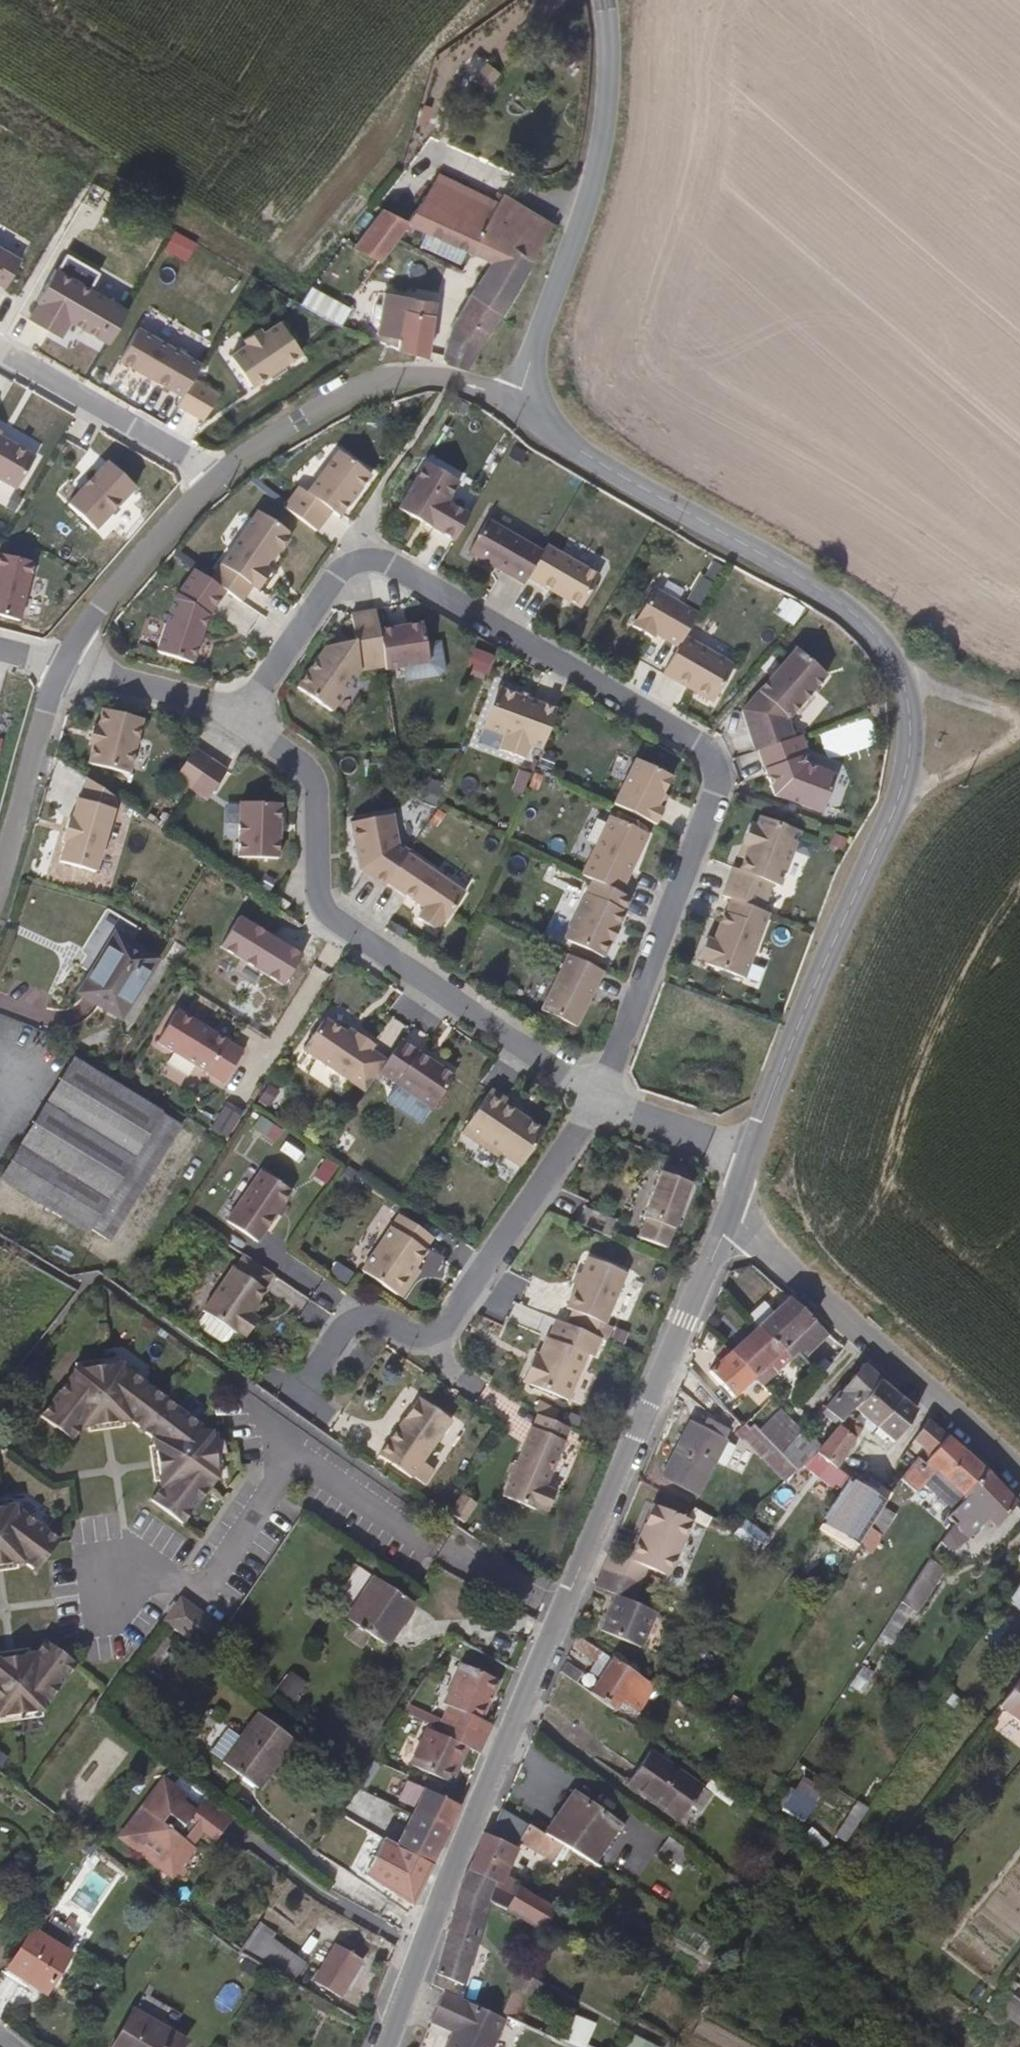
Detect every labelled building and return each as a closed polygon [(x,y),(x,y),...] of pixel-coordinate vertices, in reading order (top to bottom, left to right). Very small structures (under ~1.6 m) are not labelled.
[(497,202),(451,179),(435,170),(429,183),(423,196),(428,201),(438,208),(461,224),(474,232),(478,235),(482,227),(497,202)] [(420,201),(423,196),(403,178),(397,184),(391,192),(383,202),(380,206),(406,220),(411,214),(415,209),(418,205),(420,201)] [(461,224),(438,208),(428,201),(423,196),(420,201),(418,205),(415,209),(411,214),(406,220),(413,222),(437,235),(468,250),(472,244),(475,238),(478,235),(474,232),(461,224)] [(521,219),(526,209),(501,196),(497,202),(482,227),(508,239),(515,228),(521,219)] [(388,247),(395,236),(401,226),(406,220),(380,206),(376,211),(364,229),(355,241),(354,243),(352,245),(379,262),(388,247)] [(529,264),(544,239),(553,224),(545,219),(526,209),(521,219),(515,228),(508,239),(482,227),(478,235),(475,238),(472,244),(468,250),(471,252),(479,256),(492,263),(476,286),(460,311),(452,322),(450,326),(445,341),(442,355),(442,359),(443,362),(467,370),(490,331),(514,290),(529,264)] [(426,357),(433,304),(384,287),(367,332),(390,335),(388,345),(403,350),(426,357)] [(310,288),(302,306),(342,325),(350,306),(310,288)] [(304,355),(280,320),(263,331),(260,326),(244,337),(247,342),(231,352),(256,388),(304,355)] [(169,388),(188,356),(139,327),(120,359),(169,388)] [(176,406),(203,421),(220,392),(192,377),(176,406)] [(355,494),(368,476),(344,460),(335,453),(325,468),(312,487),(306,495),(298,490),(295,494),(290,501),(285,507),(284,510),(302,522),(317,533),(330,513),(339,518),(355,494)] [(137,489),(107,461),(67,504),(97,532),(137,489)] [(448,504),(460,484),(428,465),(410,494),(401,509),(428,525),(455,541),(464,525),(470,517),(448,504)] [(283,545),(289,537),(287,531),(282,527),(267,517),(257,510),(247,524),(230,550),(209,580),(217,585),(224,590),(236,599),(240,601),(242,597),(251,585),(257,589),(270,570),(264,566),(273,552),(276,552),(278,552),(280,550),(283,545)] [(543,552),(532,545),(515,535),(496,524),(489,519),(469,551),(501,570),(525,583),(528,577),(537,562),(543,552)] [(599,576),(572,561),(551,548),(546,546),(543,552),(537,562),(528,577),(551,591),(581,608),(599,576)] [(207,615),(224,590),(217,585),(209,580),(205,577),(200,573),(193,568),(172,599),(156,651),(191,663),(207,615)] [(716,576),(702,569),(686,603),(700,610),(716,576)] [(698,614),(653,588),(632,625),(652,637),(655,633),(679,647),(685,636),(698,614)] [(386,667),(383,652),(380,631),(377,611),(352,615),(356,641),(327,646),(298,687),(331,711),(361,670),(386,667)] [(446,670),(444,657),(442,642),(426,644),(423,624),(380,631),(383,652),(386,667),(386,671),(406,667),(408,682),(441,677),(446,670)] [(735,664),(713,653),(685,636),(679,647),(675,654),(667,667),(680,674),(677,680),(699,692),(714,701),(735,664)] [(488,674),(495,656),(477,649),(472,661),(471,667),(488,674)] [(788,720),(808,697),(826,677),(795,650),(780,666),(752,698),(742,709),(749,728),(756,749),(775,743),(794,736),(788,720)] [(677,680),(680,674),(667,667),(664,673),(677,680)] [(552,723),(557,709),(550,706),(533,701),(516,694),(499,688),(493,701),(484,727),(506,735),(501,749),(525,758),(530,744),(542,748),(546,737),(552,723)] [(129,771),(135,747),(143,718),(103,707),(98,725),(94,724),(90,742),(94,743),(89,761),(97,763),(129,771)] [(198,775),(209,759),(194,747),(185,761),(174,776),(190,787),(198,775)] [(820,813),(835,776),(806,764),(803,756),(777,764),(766,767),(773,794),(820,813)] [(656,805),(662,792),(671,775),(636,758),(623,784),(614,802),(628,809),(645,818),(655,822),(662,808),(660,807),(656,805)] [(220,779),(226,769),(220,765),(215,762),(209,759),(198,775),(190,787),(207,798),(220,779)] [(660,807),(666,794),(662,792),(656,805),(660,807)] [(279,834),(280,802),(264,802),(241,801),(239,834),(238,855),(258,856),(278,857),(279,834)] [(788,862),(795,843),(801,828),(782,820),(761,813),(757,822),(750,820),(745,834),(742,841),(743,842),(749,844),(744,856),(740,867),(734,865),(723,893),(731,897),(759,908),(763,909),(769,892),(773,880),(780,883),(788,862)] [(397,841),(392,814),(366,819),(351,821),(358,856),(360,869),(373,877),(375,873),(387,882),(402,861),(407,853),(409,850),(398,844),(397,841)] [(619,890),(639,849),(647,832),(609,815),(591,852),(581,873),(592,878),(619,890)] [(744,856),(749,844),(743,842),(739,853),(744,856)] [(464,892),(439,874),(407,853),(402,861),(387,882),(424,907),(417,917),(435,929),(442,919),(444,921),(453,907),(464,892)] [(387,882),(375,873),(373,877),(384,886),(387,882)] [(601,956),(623,910),(623,908),(628,894),(619,890),(592,878),(576,911),(563,937),(580,946),(601,956)] [(286,909),(291,902),(284,898),(280,895),(276,902),(284,907),(286,909)] [(751,959),(766,921),(769,912),(763,909),(759,908),(731,897),(726,911),(724,911),(719,926),(720,930),(718,936),(714,939),(707,937),(699,957),(706,959),(705,963),(745,978),(751,959)] [(239,915),(218,948),(283,988),(304,955),(239,915)] [(99,979),(111,960),(119,948),(124,940),(118,936),(106,955),(94,975),(99,979)] [(131,1003),(148,977),(158,962),(141,951),(124,940),(119,948),(111,960),(99,979),(94,975),(87,985),(82,993),(85,996),(91,999),(100,1005),(121,1019),(131,1003)] [(588,999),(601,970),(584,962),(567,953),(552,984),(541,1009),(558,1017),(575,1025),(588,999)] [(170,1013),(154,1051),(228,1081),(244,1043),(170,1013)] [(387,1060),(370,1048),(373,1044),(357,1032),(353,1037),(324,1016),(311,1036),(302,1048),(335,1070),(366,1091),(379,1071),(387,1060)] [(453,1077),(436,1064),(408,1045),(400,1039),(387,1060),(379,1071),(394,1082),(432,1109),(441,1095),(453,1077)] [(140,1142),(158,1112),(139,1100),(98,1074),(75,1059),(57,1087),(44,1106),(33,1124),(13,1156),(2,1173),(25,1188),(56,1208),(85,1227),(102,1202),(120,1173),(140,1142)] [(533,1148),(545,1130),(520,1113),(504,1102),(506,1099),(490,1088),(483,1100),(474,1112),(461,1131),(474,1140),(498,1156),(501,1152),(520,1166),(533,1148)] [(139,1187),(160,1153),(178,1125),(158,1112),(140,1142),(120,1173),(102,1202),(85,1227),(105,1239),(115,1224),(139,1187)] [(281,1205),(291,1190),(281,1184),(261,1170),(250,1185),(236,1207),(226,1221),(237,1228),(257,1242),(266,1228),(281,1205)] [(684,1195),(690,1182),(680,1179),(671,1175),(665,1173),(660,1171),(654,1188),(647,1204),(643,1218),(672,1228),(673,1227),(677,1214),(684,1195)] [(414,1269),(422,1257),(427,1251),(425,1249),(430,1241),(433,1236),(424,1231),(411,1221),(399,1214),(392,1226),(382,1240),(367,1262),(362,1270),(370,1275),(381,1283),(397,1294),(404,1293),(409,1286),(412,1282),(410,1275),(414,1269)] [(248,1311),(264,1288),(262,1286),(272,1272),(261,1264),(243,1252),(233,1267),(230,1265),(220,1281),(201,1309),(214,1318),(234,1332),(236,1329),(244,1335),(257,1316),(248,1311)] [(618,1292),(628,1269),(611,1262),(590,1253),(583,1269),(572,1296),(568,1304),(573,1306),(567,1320),(595,1332),(602,1317),(606,1320),(610,1311),(618,1292)] [(817,1325),(805,1313),(792,1302),(789,1298),(777,1309),(765,1320),(757,1327),(762,1330),(766,1333),(770,1337),(774,1340),(779,1344),(782,1346),(794,1336),(798,1342),(806,1335),(817,1325)] [(784,1349),(782,1346),(779,1344),(774,1340),(770,1337),(766,1333),(762,1330),(757,1327),(751,1332),(740,1343),(730,1352),(742,1363),(752,1374),(767,1360),(772,1366),(775,1369),(791,1357),(788,1353),(784,1349)] [(577,1381),(582,1367),(588,1354),(574,1348),(547,1336),(540,1352),(536,1363),(531,1362),(523,1381),(550,1393),(569,1400),(577,1381)] [(812,1354),(820,1365),(786,1393),(799,1409),(854,1366),(832,1338),(812,1354)] [(750,1378),(744,1371),(739,1365),(734,1360),(730,1352),(722,1344),(719,1348),(719,1349),(723,1354),(725,1356),(721,1361),(710,1370),(732,1395),(737,1391),(741,1387),(745,1382),(750,1378)] [(206,1429),(155,1390),(121,1364),(120,1361),(72,1368),(73,1370),(62,1385),(53,1397),(40,1415),(71,1438),(81,1425),(86,1424),(122,1419),(128,1418),(153,1437),(154,1443),(158,1478),(159,1485),(149,1497),(180,1520),(188,1510),(203,1490),(211,1478),(213,1477),(216,1476),(213,1460),(209,1428),(206,1429)] [(852,1408),(878,1377),(862,1364),(839,1393),(825,1410),(835,1418),(841,1423),(852,1408)] [(896,1394),(878,1377),(852,1408),(857,1413),(873,1426),(896,1394)] [(914,1409),(896,1394),(873,1426),(892,1441),(914,1409)] [(430,1450),(450,1421),(419,1398),(409,1411),(396,1429),(378,1456),(393,1466),(410,1478),(430,1450)] [(850,1442),(860,1427),(852,1420),(855,1416),(857,1413),(852,1408),(841,1423),(836,1429),(826,1442),(819,1452),(818,1454),(821,1458),(826,1461),(830,1465),(835,1468),(850,1442)] [(777,1427),(786,1416),(780,1409),(774,1417),(768,1424),(760,1433),(767,1439),(771,1433),(777,1427)] [(570,1428),(552,1420),(537,1414),(532,1427),(546,1433),(565,1441),(570,1428)] [(795,1436),(801,1428),(794,1423),(786,1416),(777,1427),(771,1433),(767,1439),(781,1451),(787,1444),(795,1436)] [(87,1430),(123,1425),(122,1419),(86,1424),(87,1430)] [(945,1437),(941,1433),(932,1425),(926,1420),(923,1424),(919,1429),(915,1437),(926,1446),(933,1451),(938,1445),(941,1442),(945,1437)] [(733,1442),(693,1422),(664,1479),(704,1499),(733,1442)] [(545,1488),(553,1468),(561,1449),(565,1441),(546,1433),(532,1427),(522,1449),(502,1497),(510,1500),(536,1510),(537,1508),(548,1512),(556,1492),(545,1488)] [(955,1459),(960,1455),(962,1452),(958,1448),(952,1443),(948,1440),(945,1437),(941,1442),(938,1445),(933,1451),(931,1453),(925,1462),(935,1472),(940,1477),(943,1474),(945,1472),(949,1466),(955,1459)] [(158,1478),(154,1443),(147,1444),(152,1479),(158,1478)] [(931,1453),(933,1451),(926,1446),(920,1451),(918,1455),(922,1458),(925,1462),(931,1453)] [(997,1486),(984,1472),(975,1463),(962,1452),(960,1455),(955,1459),(949,1466),(945,1472),(943,1474),(940,1477),(944,1481),(951,1489),(966,1502),(979,1514),(993,1526),(997,1522),(1004,1515),(1009,1509),(1014,1503),(1005,1493),(997,1486)] [(816,1466),(820,1460),(821,1458),(818,1454),(813,1459),(809,1462),(816,1466)] [(850,1478),(844,1474),(835,1468),(830,1465),(826,1461),(821,1458),(820,1460),(816,1466),(814,1469),(816,1471),(820,1474),(828,1479),(842,1489),(850,1478)] [(867,1493),(876,1484),(871,1477),(861,1486),(867,1493)] [(880,1505),(887,1493),(886,1491),(881,1487),(876,1484),(867,1493),(861,1486),(858,1483),(852,1478),(844,1491),(848,1494),(860,1505),(862,1507),(866,1510),(872,1516),(878,1506),(880,1505)] [(860,1505),(848,1494),(844,1491),(836,1503),(842,1509),(851,1517),(860,1505)] [(43,1525),(23,1511),(15,1505),(14,1502),(9,1503),(27,1517),(43,1529),(56,1539),(59,1537),(43,1525)] [(56,1539),(43,1529),(27,1517),(9,1503),(0,1504),(0,1563),(17,1560),(23,1559),(35,1568),(56,1539)] [(686,1538),(694,1519),(670,1509),(654,1503),(648,1520),(640,1537),(636,1549),(633,1555),(631,1557),(613,1550),(610,1557),(606,1567),(619,1572),(630,1577),(643,1583),(651,1566),(671,1574),(686,1538)] [(877,1519),(882,1510),(878,1506),(872,1516),(877,1519)] [(867,1524),(872,1516),(866,1510),(862,1507),(849,1527),(860,1535),(864,1530),(867,1524)] [(871,1534),(874,1529),(867,1524),(864,1530),(871,1534)] [(866,1551),(874,1537),(873,1536),(871,1534),(864,1530),(860,1535),(855,1544),(866,1551)] [(17,1560),(0,1563),(0,1569),(18,1566),(17,1560)] [(654,1622),(660,1610),(658,1609),(636,1600),(643,1583),(630,1577),(619,1572),(606,1567),(602,1575),(599,1585),(609,1589),(617,1593),(610,1613),(602,1631),(607,1632),(617,1636),(633,1643),(644,1647),(654,1622)] [(397,1617),(407,1602),(406,1600),(400,1596),(391,1590),(374,1579),(371,1576),(362,1587),(354,1598),(351,1604),(341,1617),(361,1630),(375,1640),(393,1614),(397,1617)] [(911,1609),(928,1585),(924,1582),(920,1579),(915,1576),(906,1591),(899,1601),(911,1609)] [(1017,1586),(1008,1599),(1019,1611),(1019,1582),(1017,1586)] [(224,1629),(182,1597),(164,1621),(173,1628),(184,1636),(197,1647),(209,1655),(214,1646),(224,1629)] [(427,1634),(435,1620),(416,1609),(408,1623),(427,1634)] [(391,1625),(397,1617),(393,1614),(375,1640),(378,1643),(386,1633),(391,1625)] [(603,1650),(591,1643),(579,1635),(574,1647),(596,1661),(603,1650)] [(76,1662),(45,1638),(35,1651),(29,1651),(23,1652),(31,1658),(42,1667),(61,1681),(76,1662)] [(7,1688),(23,1669),(31,1658),(23,1652),(19,1653),(10,1655),(0,1656),(0,1697),(7,1688)] [(61,1681),(42,1667),(31,1658),(23,1669),(7,1688),(0,1697),(0,1714),(43,1708),(42,1705),(61,1681)] [(656,1685),(614,1658),(608,1666),(597,1681),(591,1689),(597,1694),(607,1701),(616,1708),(620,1703),(623,1699),(630,1703),(641,1709),(645,1702),(650,1694),(656,1685)] [(581,1674),(582,1673),(581,1671),(576,1667),(571,1664),(568,1661),(565,1670),(577,1679),(581,1674)] [(490,1705),(496,1691),(501,1682),(463,1664),(457,1676),(444,1703),(450,1705),(444,1719),(462,1727),(475,1733),(487,1738),(493,1726),(483,1720),(490,1705)] [(1010,1690),(998,1706),(1019,1723),(1019,1677),(1010,1690)] [(268,1773),(294,1738),(280,1726),(261,1712),(253,1722),(239,1742),(225,1760),(259,1786),(268,1773)] [(482,1753),(487,1738),(475,1733),(462,1727),(444,1719),(437,1732),(429,1728),(412,1763),(427,1771),(441,1778),(453,1783),(469,1747),(482,1753)] [(708,1784),(677,1762),(657,1748),(643,1769),(633,1783),(634,1786),(637,1784),(653,1795),(674,1809),(683,1816),(682,1817),(684,1820),(698,1800),(708,1784)] [(216,1839),(235,1814),(219,1803),(207,1793),(194,1810),(182,1800),(187,1794),(163,1777),(143,1802),(128,1822),(121,1831),(134,1841),(131,1846),(142,1855),(162,1869),(167,1863),(175,1869),(183,1860),(194,1846),(191,1843),(204,1828),(216,1839)] [(781,1809),(803,1824),(823,1794),(802,1779),(781,1809)] [(416,1806),(425,1789),(409,1780),(403,1790),(400,1797),(406,1800),(413,1804),(416,1806)] [(623,1815),(574,1785),(561,1809),(551,1826),(577,1843),(598,1856),(609,1838),(623,1815)] [(457,1814),(460,1806),(439,1795),(425,1789),(416,1806),(414,1811),(426,1817),(442,1825),(450,1829),(456,1817),(457,1814)] [(531,1822),(522,1816),(508,1808),(505,1805),(498,1802),(489,1822),(496,1826),(506,1832),(517,1837),(522,1840),(529,1824),(531,1822)] [(441,1847),(450,1829),(442,1825),(426,1817),(414,1811),(411,1816),(409,1821),(402,1834),(396,1846),(408,1852),(422,1859),(427,1862),(433,1865),(441,1847)] [(512,1847),(517,1837),(506,1832),(496,1826),(489,1822),(488,1824),(481,1840),(477,1850),(488,1855),(493,1858),(498,1860),(505,1863),(508,1857),(512,1847)] [(556,1855),(564,1841),(547,1831),(531,1822),(529,1824),(522,1840),(536,1848),(549,1856),(554,1858),(556,1855)] [(692,1848),(679,1839),(668,1832),(658,1847),(681,1863),(683,1860),(692,1848)] [(425,1880),(433,1865),(427,1862),(422,1859),(408,1852),(396,1846),(390,1857),(388,1859),(381,1854),(369,1845),(358,1836),(353,1843),(348,1849),(345,1853),(348,1856),(353,1860),(361,1869),(371,1878),(374,1880),(386,1888),(402,1898),(408,1902),(414,1906),(422,1888),(425,1880)] [(505,1863),(498,1860),(493,1858),(488,1855),(477,1850),(470,1866),(475,1869),(479,1870),(489,1874),(498,1878),(505,1863)] [(513,1893),(495,1883),(498,1878),(489,1874),(479,1870),(475,1869),(470,1866),(465,1876),(461,1885),(460,1888),(458,1899),(455,1911),(466,1916),(474,1920),(483,1925),(493,1898),(507,1907),(546,1929),(555,1910),(557,1905),(545,1899),(530,1890),(519,1883),(513,1893)] [(483,1925),(474,1920),(466,1916),(455,1911),(451,1924),(457,1928),(466,1932),(478,1939),(483,1925)] [(271,1944),(274,1939),(259,1929),(248,1921),(246,1922),(231,1946),(232,1948),(235,1950),(243,1955),(254,1961),(268,1970),(273,1974),(281,1977),(294,1985),(302,1972),(306,1966),(291,1957),(271,1944)] [(476,1946),(478,1939),(466,1932),(457,1928),(451,1924),(445,1945),(442,1955),(438,1970),(464,1981),(469,1966),(476,1946)] [(49,1994),(72,1954),(33,1930),(16,1957),(9,1968),(49,1994)] [(341,1993),(363,1959),(338,1943),(326,1960),(315,1976),(341,1993)] [(541,1960),(544,1954),(537,1950),(536,1952),(535,1956),(541,1960)] [(507,2013),(503,2011),(493,2005),(483,2001),(471,1996),(462,1992),(451,1988),(445,1986),(439,1999),(433,2016),(454,2026),(445,2046),(493,2046),(507,2013)] [(514,2016),(525,1992),(516,1987),(514,1987),(513,1990),(508,1999),(503,2011),(507,2013),(510,2014),(514,2016)] [(1003,1989),(990,2006),(1019,2028),(1019,2001),(1003,1989)] [(159,2025),(136,2010),(127,2024),(120,2036),(114,2046),(185,2046),(188,2042),(159,2025)]
